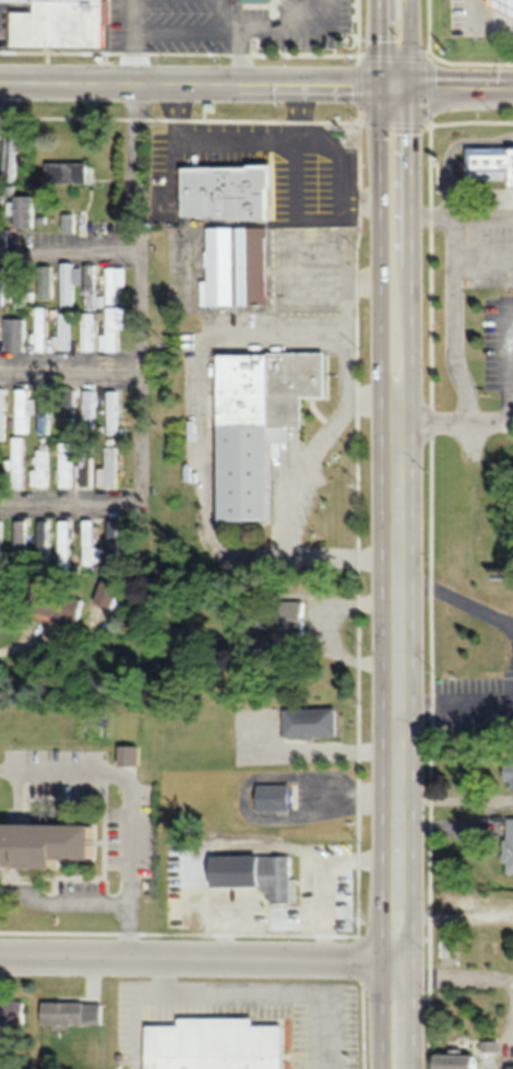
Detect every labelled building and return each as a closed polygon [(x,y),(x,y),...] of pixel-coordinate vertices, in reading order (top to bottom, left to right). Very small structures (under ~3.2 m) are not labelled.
[(35,1),(35,12),(13,12),(13,46),(108,47),(108,0),(0,0),(0,1),(35,1)] [(491,15),(512,15),(512,0),(491,0),(491,15)] [(5,183),(14,183),(14,141),(5,141),(5,183)] [(466,181),(509,180),(509,185),(512,185),(512,148),(465,149),(466,181)] [(49,181),(88,181),(88,164),(49,164),(49,181)] [(183,167),(183,220),(270,219),(270,167),(183,167)] [(14,197),(14,229),(32,229),(32,197),(14,197)] [(62,234),(73,234),(73,208),(62,208),(62,234)] [(200,282),(200,306),(266,306),(266,228),(207,228),(207,282),(200,282)] [(26,267),(16,267),(16,307),(26,307),(26,267)] [(125,286),(125,268),(107,268),(107,304),(116,304),(116,286),(125,286)] [(73,272),(63,272),(63,306),(73,306),(73,272)] [(86,281),(86,309),(95,309),(95,281),(86,281)] [(46,308),(35,308),(35,351),(46,351),(46,308)] [(121,308),(104,308),(104,351),(121,351),(121,308)] [(82,313),(82,348),(92,348),(92,313),(82,313)] [(218,355),(220,523),(270,522),(269,442),(285,442),(285,429),(301,428),(301,398),(325,398),(325,354),(218,355)] [(16,391),(16,434),(28,434),(28,391),(16,391)] [(84,425),(92,425),(92,391),(84,391),(84,425)] [(40,392),(40,434),(49,434),(49,392),(40,392)] [(63,395),(63,433),(74,433),(74,395),(63,395)] [(108,436),(116,436),(116,401),(108,401),(108,436)] [(13,438),(13,460),(7,460),(7,471),(14,471),(14,487),(24,487),(24,438),(13,438)] [(115,448),(104,448),(104,468),(99,468),(99,487),(115,487),(115,448)] [(46,487),(46,450),(33,450),(33,487),(46,487)] [(59,487),(70,487),(70,450),(59,450),(59,487)] [(79,487),(91,487),(91,453),(79,453),(79,487)] [(26,520),(14,520),(14,556),(26,556),(26,520)] [(48,520),(38,520),(38,560),(48,560),(48,520)] [(68,521),(59,521),(59,571),(68,571),(68,521)] [(94,567),(94,521),(83,521),(83,567),(94,567)] [(107,567),(117,567),(117,521),(107,521),(107,567)] [(93,602),(110,609),(119,590),(102,582),(93,602)] [(279,593),(279,637),(301,637),(301,593),(279,593)] [(77,597),(36,599),(37,619),(78,617),(77,597)] [(336,739),(336,709),(283,709),(283,739),(336,739)] [(118,766),(137,766),(137,746),(118,746),(118,766)] [(512,789),(512,755),(502,755),(502,789),(512,789)] [(289,812),(289,785),(255,785),(255,812),(289,812)] [(503,872),(512,872),(512,818),(503,818),(503,872)] [(0,824),(0,869),(57,869),(57,860),(93,861),(94,825),(0,824)] [(292,933),(292,856),(231,856),(231,889),(269,889),(269,933),(292,933)] [(25,1002),(0,1002),(0,1026),(25,1026),(25,1002)] [(102,1002),(43,1002),(43,1024),(102,1024),(102,1002)] [(283,1025),(252,1025),(252,1018),(179,1018),(179,1026),(147,1026),(147,1068),(283,1068),(283,1025)] [(435,1055),(435,1068),(467,1068),(467,1055),(435,1055)]
